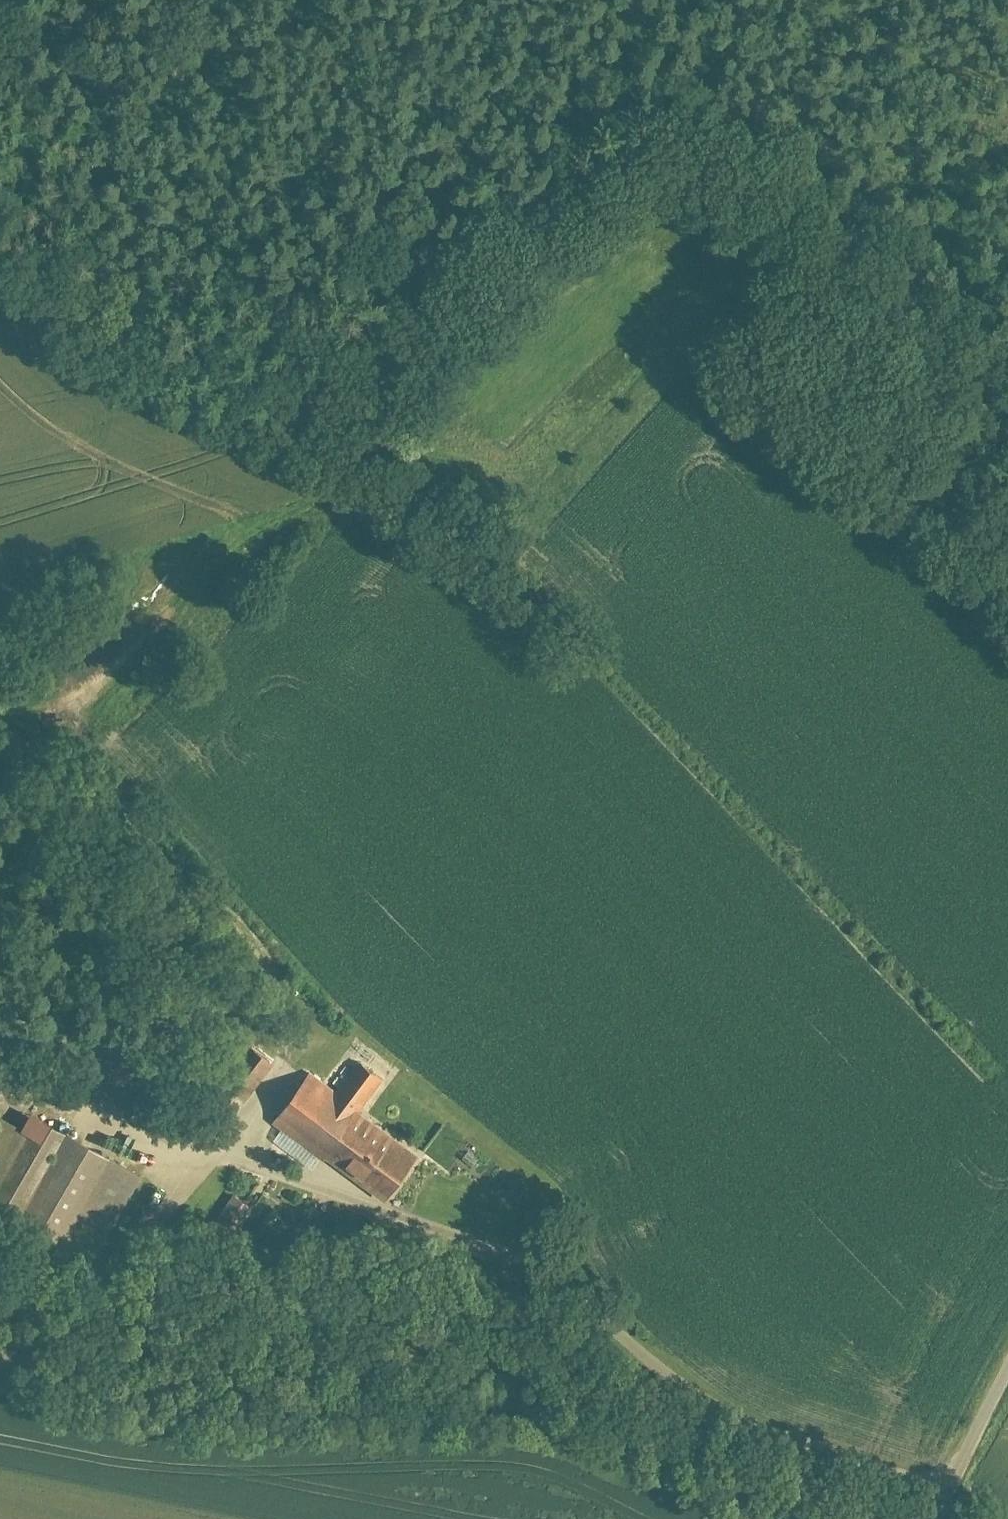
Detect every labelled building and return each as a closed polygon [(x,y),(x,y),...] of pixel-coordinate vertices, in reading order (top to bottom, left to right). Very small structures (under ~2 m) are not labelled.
[(240,1040),(206,1077),(235,1104),(269,1066),(240,1040)] [(304,1071),(272,1111),(332,1159),(342,1147),(378,1176),(393,1156),(402,1145),(354,1106),(368,1088),(344,1069),(327,1090),(304,1071)] [(28,1101),(0,1144),(0,1208),(83,1262),(140,1174),(28,1101)] [(257,1229),(271,1208),(252,1195),(237,1216),(257,1229)] [(281,1215),(266,1234),(285,1248),(300,1229),(281,1215)]
